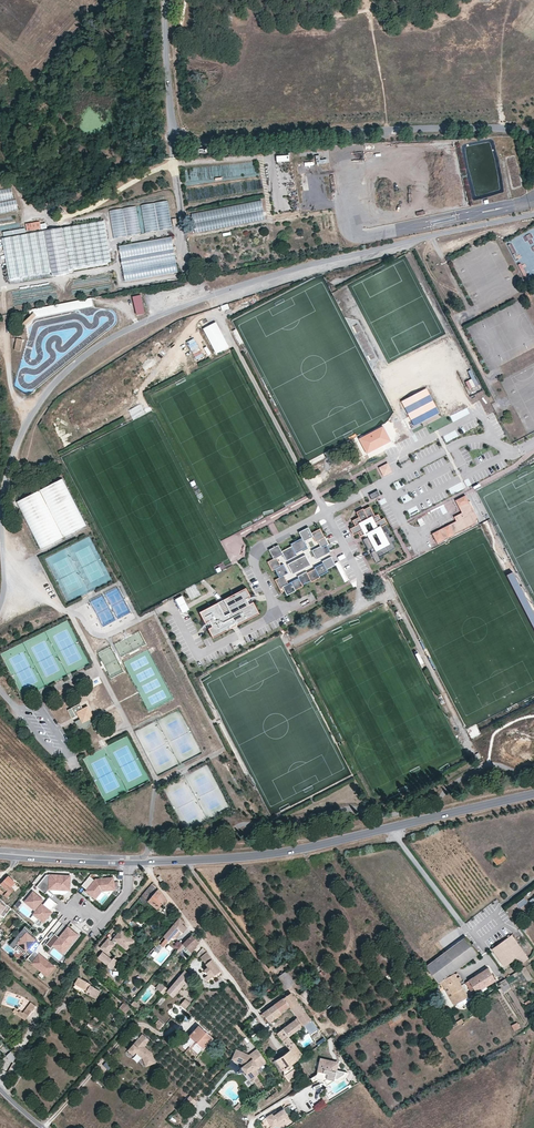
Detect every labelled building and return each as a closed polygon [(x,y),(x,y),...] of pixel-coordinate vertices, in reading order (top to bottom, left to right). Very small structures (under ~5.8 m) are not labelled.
[(316,154),(316,163),(326,163),(326,158),(320,158),(320,154),(316,154)] [(0,189),(0,212),(17,208),(12,186),(0,189)] [(194,214),(198,232),(266,219),(262,200),(194,214)] [(168,201),(141,205),(146,232),(172,228),(168,201)] [(137,206),(110,211),(116,237),(142,232),(137,206)] [(104,220),(95,221),(102,263),(111,261),(104,220)] [(40,221),(26,223),(27,231),(41,228),(46,227),(46,223),(40,224),(40,221)] [(95,221),(87,223),(94,264),(102,263),(95,221)] [(78,224),(86,266),(94,264),(87,223),(78,224)] [(78,224),(70,226),(77,267),(86,266),(78,224)] [(62,227),(69,269),(77,267),(70,226),(62,227)] [(62,227),(44,230),(52,272),(53,276),(70,273),(69,269),(62,227)] [(36,232),(43,273),(52,272),(44,230),(36,232)] [(36,232),(27,233),(34,275),(43,273),(36,232)] [(19,235),(26,276),(34,275),(27,233),(19,235)] [(19,235),(10,236),(17,278),(26,276),(19,235)] [(10,236),(2,238),(9,279),(17,278),(10,236)] [(173,236),(120,245),(127,281),(180,271),(173,236)] [(24,291),(12,292),(13,301),(25,299),(24,291)] [(142,294),(133,295),(135,314),(144,313),(142,294)] [(220,305),(222,310),(229,308),(227,302),(220,305)] [(33,313),(22,324),(26,327),(37,317),(33,313)] [(203,326),(215,353),(229,347),(217,320),(203,326)] [(22,340),(16,339),(14,350),(20,351),(22,340)] [(465,381),(469,389),(475,386),(471,378),(465,381)] [(426,389),(401,401),(413,425),(438,413),(426,389)] [(453,422),(470,413),(467,407),(450,415),(453,422)] [(381,423),(369,436),(382,448),(394,435),(381,423)] [(388,463),(379,468),(384,476),(392,472),(388,463)] [(40,492),(16,504),(40,551),(64,539),(87,527),(63,480),(40,492)] [(372,499),(380,494),(378,489),(369,493),(372,499)] [(403,503),(411,500),(409,493),(401,496),(403,503)] [(475,524),(477,518),(465,495),(456,500),(462,513),(454,517),(456,521),(432,534),(438,543),(475,524)] [(355,525),(351,527),(354,533),(360,530),(361,533),(366,531),(369,536),(365,538),(370,547),(373,545),(375,550),(370,552),(376,564),(380,562),(380,557),(396,547),(393,541),(396,539),(393,534),(391,535),(389,532),(385,525),(388,524),(384,516),(381,517),(378,512),(374,514),(369,504),(357,510),(360,515),(352,519),(355,525)] [(277,547),(270,551),(274,560),(269,563),(273,571),(276,569),(280,578),(275,580),(280,590),(283,588),(286,594),(287,596),(306,587),(305,584),(310,582),(312,585),(323,579),(322,577),(330,573),(329,570),(338,566),(337,563),(332,555),(321,561),(322,564),(314,567),(315,569),(308,573),(307,571),(297,576),(298,578),(288,583),(285,576),(289,574),(284,562),(281,564),(278,559),(283,557),(285,562),(298,556),(297,553),(308,548),(305,541),(312,537),(316,542),(318,541),(322,547),(313,552),(317,558),(330,551),(326,545),(329,544),(321,529),(311,534),(308,529),(300,533),(303,539),(291,545),(293,548),(281,554),(277,547)] [(507,577),(533,629),(533,615),(513,574),(507,577)] [(242,620),(257,612),(252,600),(250,597),(225,610),(201,622),(204,629),(207,634),(211,632),(226,625),(241,617),(242,620)] [(229,631),(259,615),(257,612),(242,620),(241,617),(226,625),(211,632),(215,639),(229,631)] [(77,669),(88,664),(67,620),(30,638),(38,654),(32,657),(40,674),(51,669),(55,678),(76,668),(77,669)] [(122,657),(147,644),(140,631),(129,637),(131,642),(117,649),(122,657)] [(111,678),(124,672),(112,646),(98,652),(111,678)] [(78,715),(82,713),(82,708),(80,703),(74,706),(68,710),(72,718),(78,715)] [(86,707),(82,708),(82,713),(78,715),(79,717),(80,719),(86,721),(94,717),(93,716),(93,715),(89,717),(87,713),(91,711),(88,705),(86,707)] [(78,727),(84,729),(98,721),(95,716),(94,717),(86,721),(80,719),(75,721),(78,727)] [(505,858),(500,852),(492,858),(497,864),(505,858)] [(36,887),(45,894),(48,889),(69,890),(70,876),(46,875),(36,887)] [(89,876),(82,885),(87,890),(86,891),(95,899),(102,891),(115,889),(113,878),(96,879),(95,881),(89,876)] [(11,894),(14,890),(4,880),(0,885),(7,891),(4,896),(6,898),(11,894)] [(141,895),(152,882),(152,881),(140,894),(141,895)] [(166,899),(152,882),(141,895),(157,909),(166,899)] [(33,892),(25,902),(36,911),(34,914),(44,922),(52,912),(50,910),(56,903),(49,897),(43,905),(40,903),(43,900),(33,892)] [(11,909),(11,908),(9,907),(0,899),(0,915),(3,917),(7,911),(11,909)] [(183,922),(180,918),(159,943),(163,947),(168,941),(169,941),(175,934),(179,930),(181,932),(183,933),(187,928),(182,924),(183,922)] [(59,937),(54,933),(46,943),(51,947),(53,945),(57,948),(59,945),(61,945),(66,949),(77,935),(67,927),(59,937)] [(24,928),(10,944),(14,948),(16,945),(25,952),(26,950),(31,954),(35,950),(40,944),(35,939),(34,940),(32,938),(34,936),(24,928)] [(134,940),(121,929),(111,941),(108,938),(103,944),(101,947),(107,953),(117,941),(126,949),(134,940)] [(529,959),(511,934),(491,949),(504,967),(516,958),(521,964),(529,959)] [(196,946),(199,943),(191,935),(173,954),(175,956),(181,950),(187,956),(196,947),(196,946)] [(426,967),(437,981),(438,982),(440,981),(444,978),(453,971),(478,954),(465,937),(426,967)] [(61,945),(59,945),(57,948),(63,953),(66,949),(61,945)] [(31,954),(28,959),(32,962),(32,963),(47,976),(55,967),(35,950),(31,954)] [(112,960),(102,952),(98,957),(108,965),(112,960)] [(212,959),(207,952),(201,957),(208,966),(203,970),(207,975),(205,977),(207,981),(221,970),(212,959)] [(111,968),(117,961),(113,958),(112,960),(108,965),(111,968)] [(532,979),(526,968),(520,971),(527,982),(532,979)] [(487,969),(466,982),(472,993),(475,991),(476,992),(486,986),(487,988),(489,986),(488,984),(495,981),(487,969)] [(185,970),(166,992),(173,998),(186,982),(190,977),(194,973),(191,971),(189,973),(185,970)] [(292,985),(293,987),(296,984),(287,970),(276,978),(285,990),(292,985)] [(457,978),(453,971),(444,978),(455,997),(451,1000),(454,1005),(457,1003),(459,1007),(470,1000),(462,985),(459,981),(461,979),(460,976),(457,978)] [(90,984),(78,977),(74,984),(86,991),(86,990),(89,985),(90,984)] [(190,977),(186,982),(190,986),(194,981),(190,977)] [(455,997),(444,978),(440,981),(451,1000),(455,997)] [(497,984),(503,992),(511,987),(506,979),(497,984)] [(161,993),(166,987),(161,982),(155,987),(161,993)] [(100,991),(89,985),(86,990),(90,992),(89,995),(96,999),(100,991)] [(274,1004),(280,1012),(289,1006),(297,1000),(291,993),(274,1004)] [(190,1003),(186,1000),(181,1005),(186,1008),(190,1003)] [(19,1012),(15,1009),(13,1012),(25,1020),(35,1006),(31,1002),(23,1012),(20,1010),(19,1012)] [(131,1010),(122,1002),(118,1007),(127,1015),(131,1010)] [(298,1003),(291,1008),(296,1015),(303,1009),(298,1003)] [(274,1004),(268,1009),(274,1017),(280,1012),(274,1004)] [(274,1017),(268,1009),(262,1013),(269,1021),(274,1017)] [(311,1019),(305,1012),(298,1017),(304,1025),(311,1019)] [(387,1021),(390,1026),(403,1018),(399,1012),(387,1021)] [(304,1025),(298,1017),(295,1019),(302,1027),(304,1025)] [(158,1019),(154,1025),(159,1030),(164,1024),(158,1019)] [(295,1019),(283,1028),(288,1036),(289,1037),(302,1027),(295,1019)] [(311,1019),(304,1025),(311,1035),(318,1029),(311,1019)] [(204,1049),(213,1038),(199,1025),(189,1036),(204,1049)] [(277,1033),(283,1040),(288,1036),(283,1028),(277,1033)] [(150,1041),(143,1034),(137,1042),(138,1044),(136,1046),(134,1044),(129,1051),(129,1052),(129,1053),(129,1054),(129,1055),(130,1055),(132,1055),(133,1055),(134,1055),(136,1052),(143,1059),(145,1064),(150,1063),(151,1065),(156,1063),(152,1053),(145,1047),(150,1041)] [(302,1054),(289,1037),(288,1036),(283,1040),(290,1049),(291,1049),(297,1057),(302,1054)] [(314,1048),(319,1045),(314,1039),(312,1041),(309,1043),(314,1048)] [(6,1044),(1,1048),(10,1061),(15,1057),(6,1044)] [(252,1059),(249,1055),(236,1049),(232,1058),(241,1063),(243,1065),(241,1067),(251,1080),(259,1073),(256,1070),(263,1065),(262,1063),(256,1056),(252,1059)] [(257,1049),(249,1055),(252,1059),(256,1056),(262,1063),(266,1061),(257,1049)] [(280,1072),(299,1059),(297,1057),(291,1049),(290,1049),(273,1062),(280,1072)] [(347,1072),(337,1069),(335,1069),(333,1065),(334,1060),(321,1057),(317,1074),(312,1077),(314,1079),(314,1080),(316,1078),(325,1080),(327,1084),(334,1080),(337,1081),(340,1080),(342,1079),(344,1078),(345,1076),(346,1075),(346,1073),(347,1072)] [(300,1073),(296,1067),(285,1075),(289,1080),(300,1073)] [(329,1100),(324,1093),(321,1095),(326,1103),(329,1100)] [(190,1109),(196,1102),(190,1097),(184,1103),(190,1109)] [(284,1117),(288,1115),(284,1109),(277,1113),(274,1115),(271,1114),(266,1118),(272,1127),(277,1124),(277,1121),(279,1120),(283,1120),(284,1117)]
